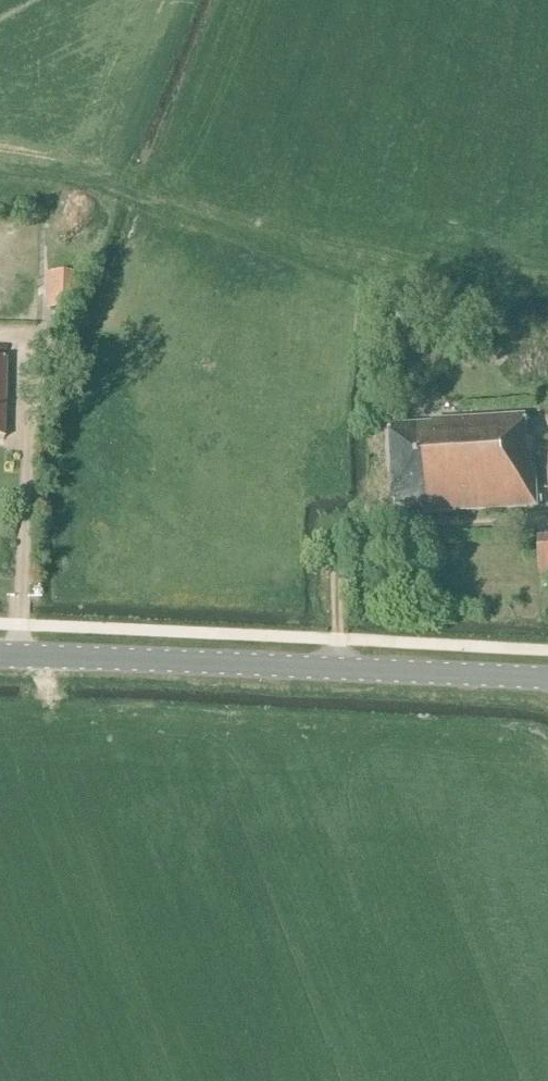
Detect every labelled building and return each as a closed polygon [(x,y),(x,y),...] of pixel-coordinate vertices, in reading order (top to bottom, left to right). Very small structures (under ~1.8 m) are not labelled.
[(46,310),(79,310),(79,275),(46,275),(46,310)] [(526,438),(525,417),(432,423),(432,427),(390,429),(394,509),(417,507),(418,515),(537,508),(533,438),(526,438)] [(547,574),(547,538),(539,538),(541,574),(547,574)]
